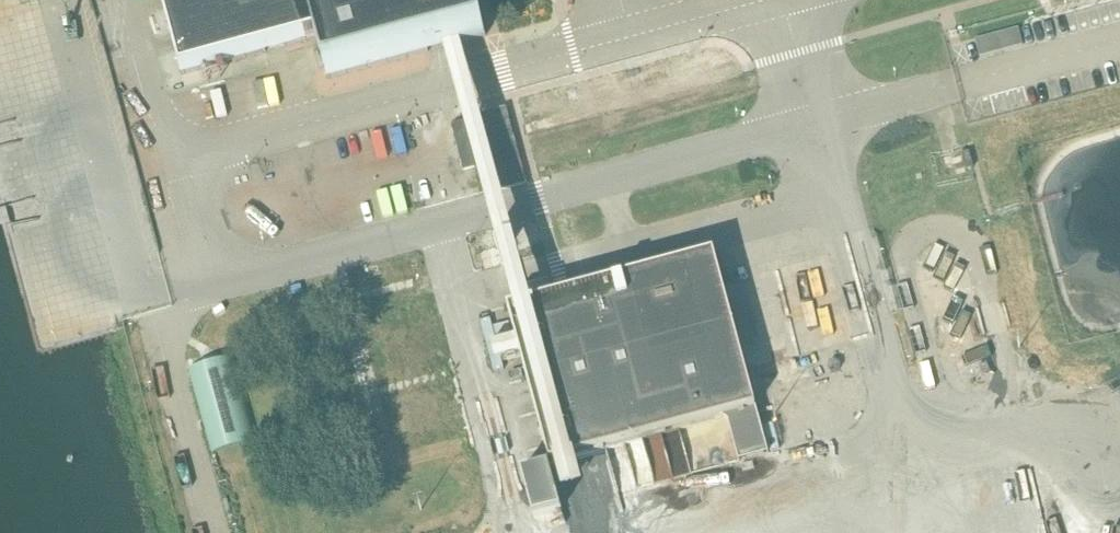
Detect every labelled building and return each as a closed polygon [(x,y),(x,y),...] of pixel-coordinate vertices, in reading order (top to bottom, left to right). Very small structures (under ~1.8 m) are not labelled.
[(183,72),(317,36),(329,78),(486,36),(476,0),(163,0),(183,72)] [(304,59),(310,85),(320,83),(315,57),(304,59)] [(271,87),(283,85),(279,67),(231,75),(236,103),(273,97),(271,87)] [(765,196),(789,192),(787,181),(763,186),(765,196)] [(551,462),(756,406),(714,253),(509,309),(551,462)] [(482,334),(503,327),(497,312),(477,318),(482,334)] [(776,409),(747,414),(755,453),(784,448),(776,409)] [(730,420),(707,423),(712,459),(735,455),(730,420)] [(550,478),(559,512),(583,506),(574,471),(550,478)]
